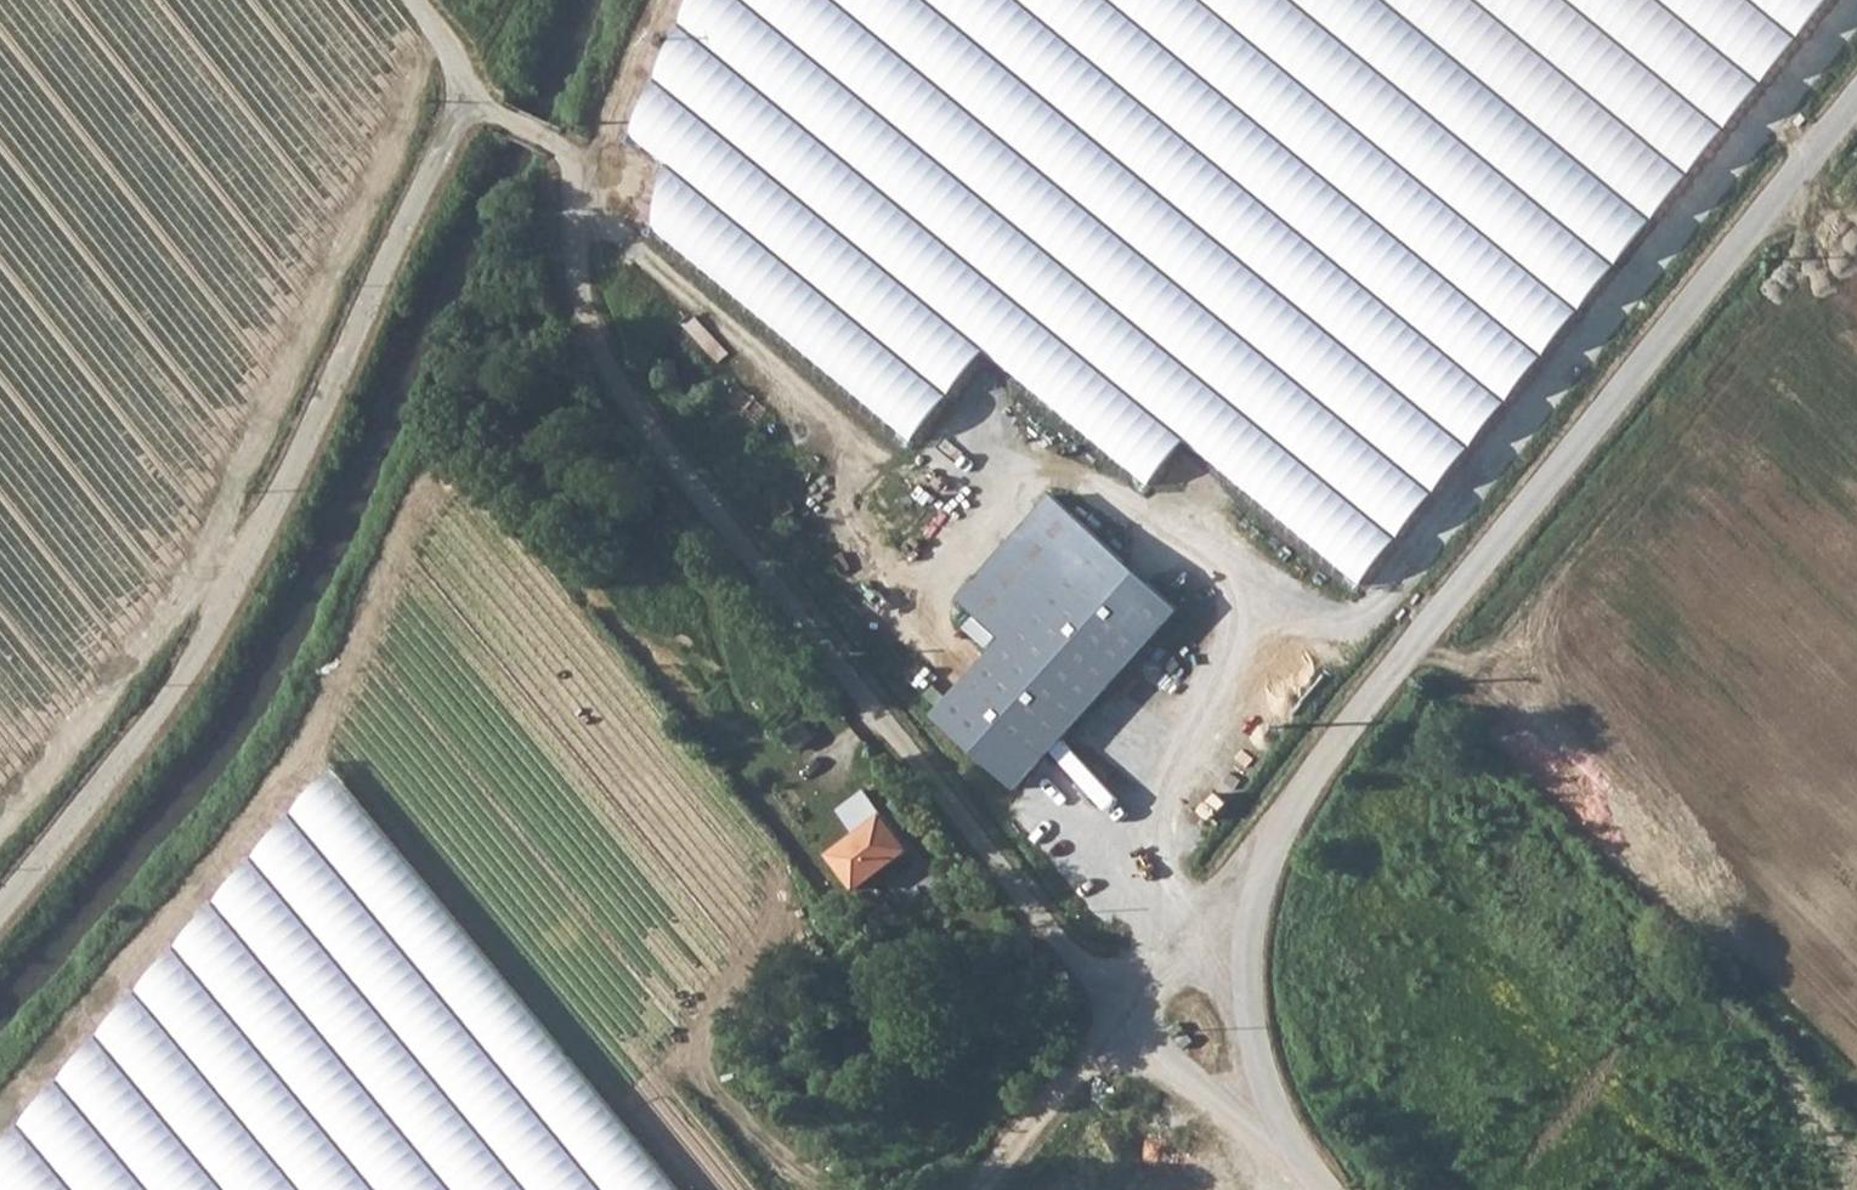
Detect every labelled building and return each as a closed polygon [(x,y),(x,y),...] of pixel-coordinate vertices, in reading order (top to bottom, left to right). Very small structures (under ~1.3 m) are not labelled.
[(632,137),(667,157),(653,235),(913,441),(990,350),(1145,486),(1187,439),(1360,582),(1831,0),(693,0),(632,137)] [(1177,612),(1049,495),(953,600),(994,637),(922,715),(1010,795),(1177,612)] [(334,768),(0,1152),(0,1189),(683,1189),(334,768)] [(857,890),(910,850),(864,790),(837,809),(856,835),(831,855),(857,890)]
